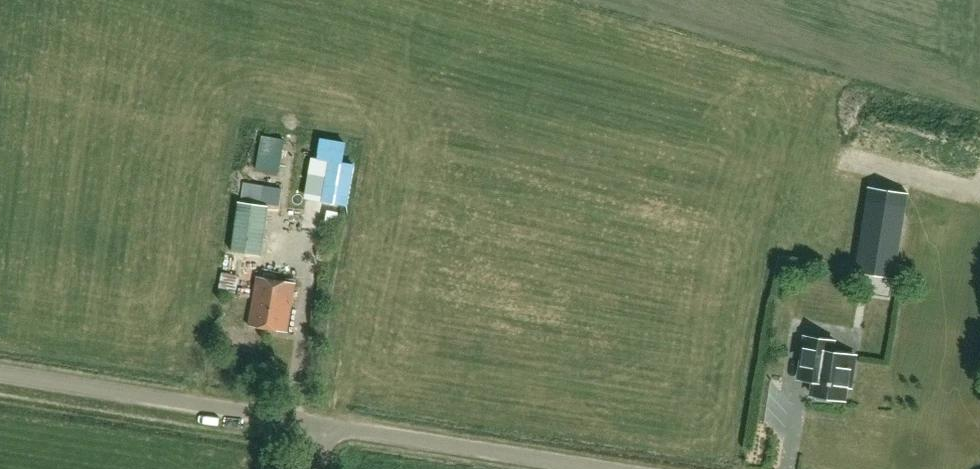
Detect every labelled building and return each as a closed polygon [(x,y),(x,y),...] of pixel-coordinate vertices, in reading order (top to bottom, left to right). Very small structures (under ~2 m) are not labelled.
[(252,180),(277,179),(276,170),(252,172),(252,180)] [(869,187),(855,271),(895,277),(908,194),(869,187)] [(247,238),(246,258),(268,259),(269,241),(250,240),(251,222),(268,224),(270,196),(242,194),(238,237),(247,238)] [(221,286),(240,286),(240,271),(221,271),(221,286)] [(287,332),(295,283),(257,276),(249,325),(287,332)] [(817,287),(816,296),(835,299),(837,289),(817,287)] [(237,329),(236,342),(253,343),(254,330),(237,329)] [(799,378),(814,380),(812,394),(815,395),(817,399),(829,401),(831,397),(844,399),(848,376),(852,377),(855,356),(819,351),(821,340),(805,338),(799,378)]
